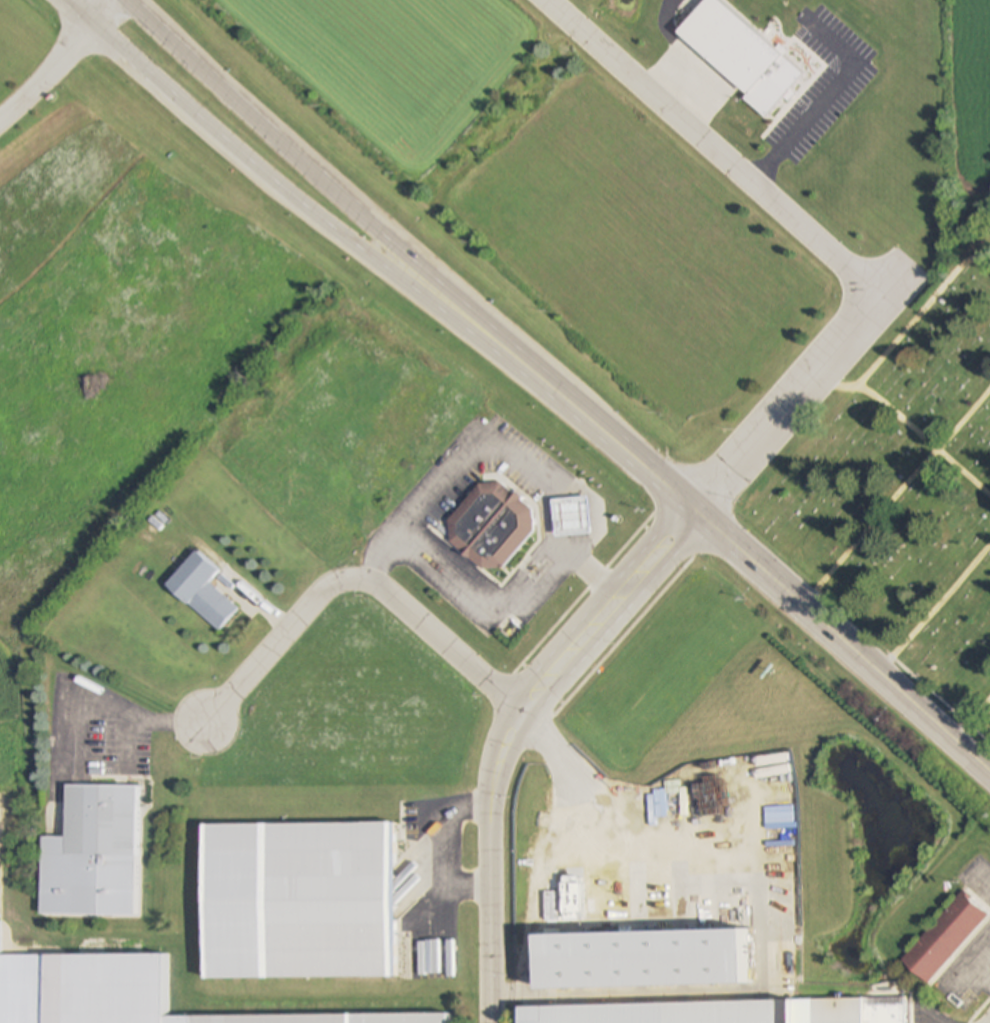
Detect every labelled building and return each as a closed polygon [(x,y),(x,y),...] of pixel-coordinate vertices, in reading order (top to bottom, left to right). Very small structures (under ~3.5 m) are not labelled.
[(534,531),(531,508),(499,481),(477,484),(445,523),(448,541),(485,572),(502,570),(534,531)] [(554,536),(590,534),(588,497),(552,499),(554,536)] [(208,583),(219,570),(194,550),(165,587),(219,631),(238,608),(208,583)] [(742,762),(727,762),(727,772),(720,772),(720,784),(728,784),(728,790),(742,790),(742,762)] [(64,856),(138,857),(138,786),(65,785),(64,856)] [(204,831),(205,983),(394,980),(393,828),(204,831)] [(927,985),(989,915),(963,891),(900,961),(927,985)] [(531,934),(532,989),(753,984),(752,930),(531,934)] [(908,1002),(909,1022),(520,1022),(520,1013),(908,1002)] [(188,1022),(448,1022),(448,1014),(188,1016),(188,1022)]
